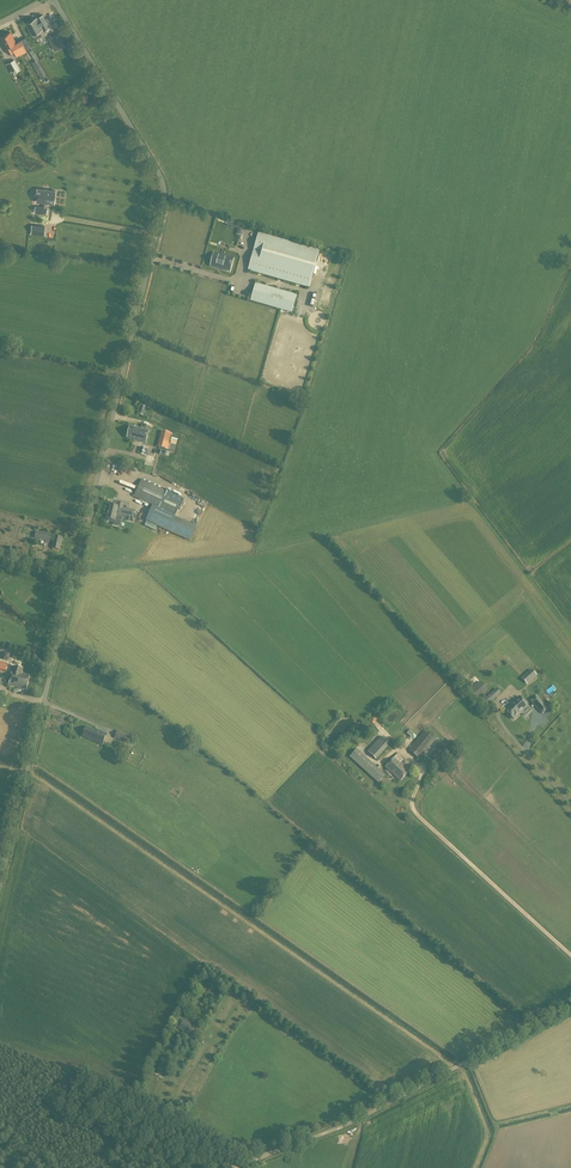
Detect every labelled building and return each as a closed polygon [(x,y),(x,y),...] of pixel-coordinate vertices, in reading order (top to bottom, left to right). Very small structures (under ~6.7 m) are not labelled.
[(32,20),(26,23),(32,35),(35,33),(37,37),(42,35),(40,32),(49,27),(43,14),(38,17),(37,15),(31,18),(32,20)] [(11,32),(5,34),(14,50),(17,55),(26,50),(21,40),(16,42),(11,32)] [(59,32),(48,38),(55,51),(66,45),(59,32)] [(14,50),(5,34),(0,37),(6,48),(8,53),(14,50)] [(70,41),(65,43),(76,62),(80,60),(70,41)] [(19,68),(14,59),(7,63),(12,72),(13,71),(14,73),(20,70),(19,68)] [(36,60),(32,63),(40,76),(44,74),(45,76),(47,80),(49,79),(38,60),(36,61),(36,60)] [(56,191),(37,189),(36,202),(54,204),(56,191)] [(226,225),(238,229),(240,225),(227,221),(226,225)] [(31,234),(44,235),(45,226),(32,225),(31,234)] [(309,287),(319,252),(267,237),(267,235),(260,232),(249,270),(309,287)] [(210,266),(230,272),(234,259),(214,253),(210,266)] [(256,284),(251,302),(291,313),(296,296),(256,284)] [(140,430),(139,429),(130,427),(127,438),(145,443),(148,432),(143,430),(144,426),(141,426),(140,430)] [(168,450),(172,434),(161,431),(157,448),(168,450)] [(148,449),(140,447),(139,454),(146,456),(148,449)] [(168,531),(175,516),(183,499),(166,491),(166,490),(142,479),(134,497),(152,506),(146,521),(168,531)] [(133,517),(135,511),(117,506),(117,508),(111,506),(109,515),(108,514),(107,519),(115,521),(116,516),(115,516),(116,513),(133,517)] [(49,542),(51,535),(36,532),(35,538),(49,542)] [(59,550),(62,538),(51,536),(49,541),(53,542),(52,549),(59,550)] [(29,677),(21,675),(23,669),(13,666),(12,672),(12,671),(9,685),(17,687),(26,690),(29,677)] [(527,685),(537,676),(531,669),(521,678),(527,685)] [(477,701),(488,691),(480,681),(468,691),(477,701)] [(489,704),(501,693),(496,689),(484,700),(489,704)] [(549,709),(541,700),(537,696),(531,702),(534,706),(542,715),(543,714),(547,710),(549,709)] [(519,697),(515,701),(517,704),(514,707),(520,714),(528,707),(519,697)] [(517,704),(515,701),(505,710),(514,720),(520,714),(514,707),(517,704)] [(102,745),(107,734),(96,729),(95,732),(86,728),(82,736),(102,745)] [(133,738),(131,737),(131,736),(117,731),(114,738),(131,745),(133,741),(132,740),(133,738)] [(419,760),(435,741),(424,732),(408,750),(419,760)] [(376,760),(390,744),(381,736),(367,752),(376,760)] [(438,763),(448,752),(438,743),(429,755),(438,763)] [(378,783),(384,776),(375,768),(376,767),(356,749),(349,757),(378,783)] [(400,781),(409,772),(405,769),(406,767),(401,762),(403,760),(397,755),(385,767),(400,781)] [(185,1018),(183,1021),(180,1020),(176,1027),(187,1034),(193,1023),(185,1018)]
